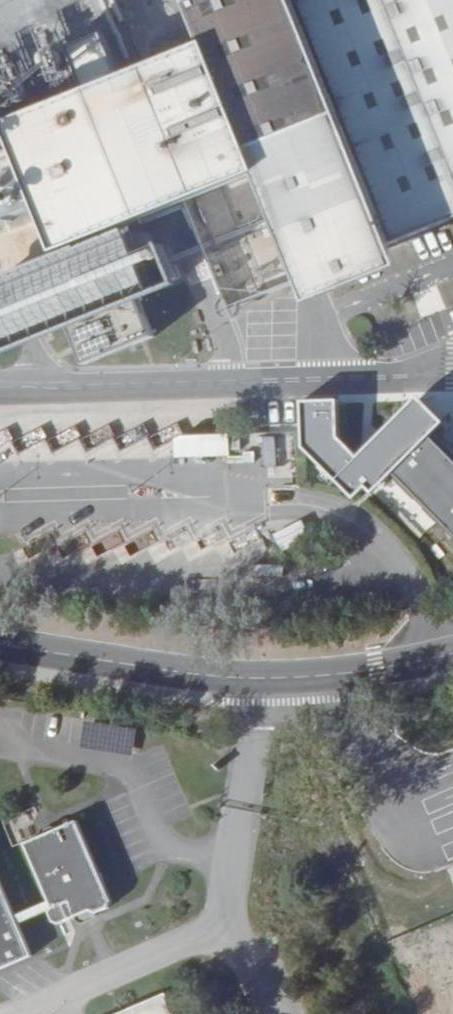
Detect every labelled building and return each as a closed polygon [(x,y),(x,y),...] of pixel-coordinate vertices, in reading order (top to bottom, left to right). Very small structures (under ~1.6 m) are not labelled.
[(212,45),(14,123),(44,198),(65,249),(192,200),(233,306),(304,279),(313,303),(406,266),(397,242),(452,220),(452,0),(194,0),(212,45)] [(74,81),(102,68),(89,41),(61,54),(74,81)] [(16,128),(0,135),(0,224),(14,218),(12,211),(44,198),(16,128)] [(128,232),(0,284),(0,356),(49,336),(63,372),(126,346),(112,311),(153,295),(128,232)] [(397,449),(452,496),(452,442),(424,417),(397,449)] [(223,435),(172,442),(175,461),(225,454),(223,435)] [(300,526),(272,534),(277,550),(305,541),(300,526)] [(0,886),(0,969),(31,954),(17,924),(48,911),(54,926),(112,900),(78,824),(23,848),(36,876),(44,903),(13,916),(0,886)] [(137,1002),(112,1013),(142,1013),(137,1002)]
